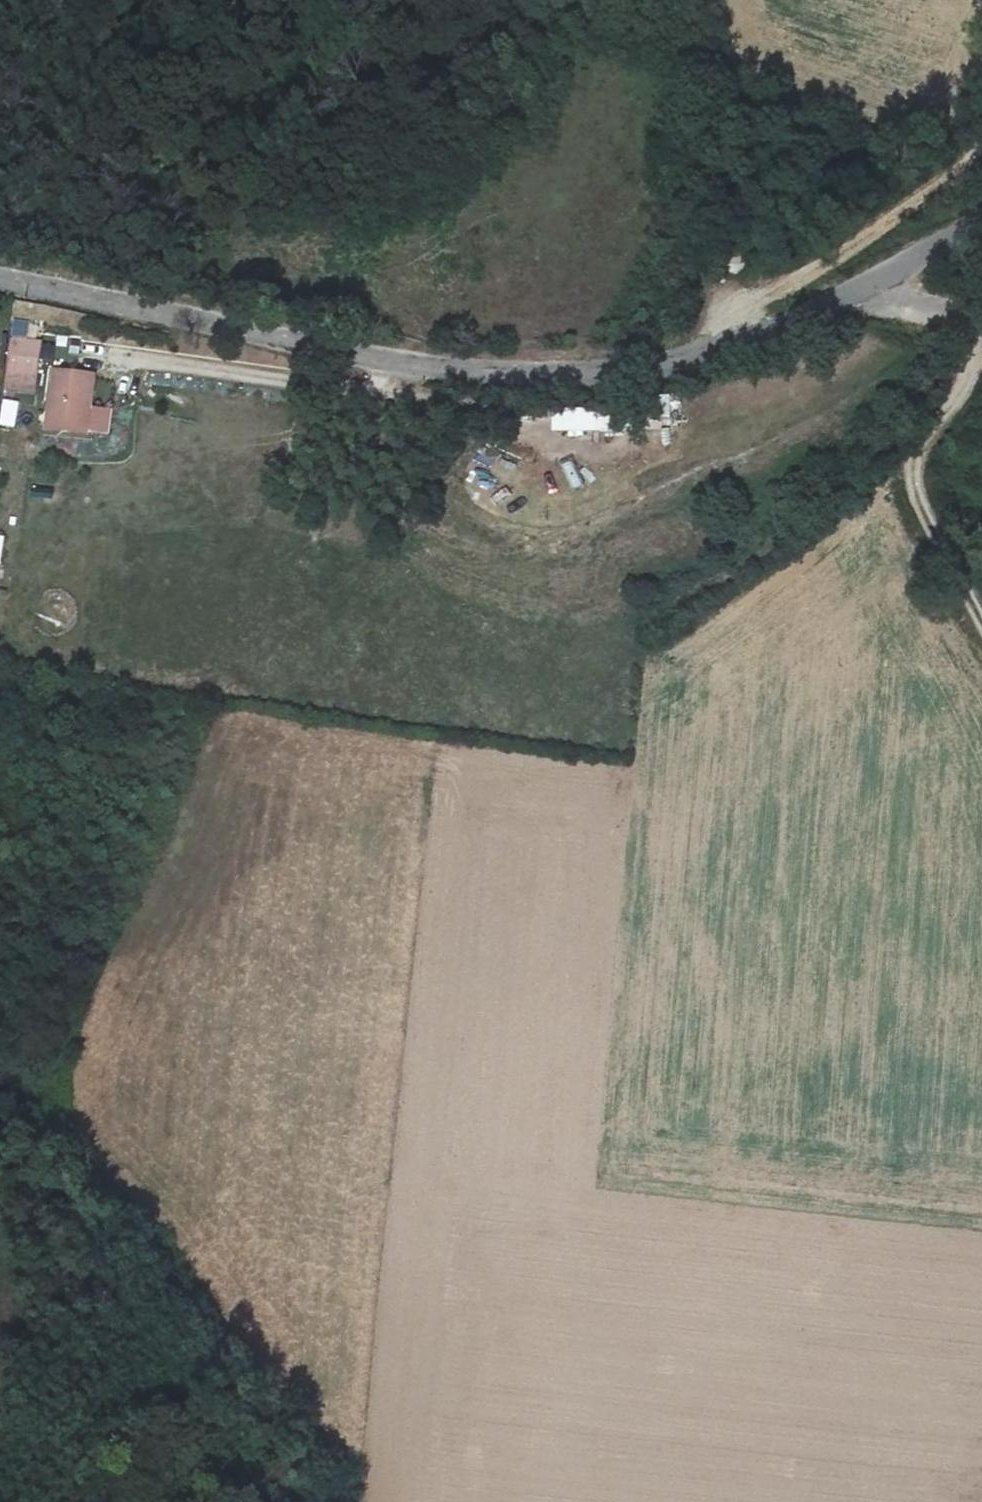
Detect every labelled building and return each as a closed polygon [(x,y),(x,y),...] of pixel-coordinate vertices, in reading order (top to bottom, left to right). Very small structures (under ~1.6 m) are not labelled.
[(46,344),(16,338),(8,384),(37,389),(46,344)] [(99,381),(51,371),(43,434),(90,442),(99,381)] [(18,401),(2,399),(0,417),(0,425),(16,426),(18,401)]
